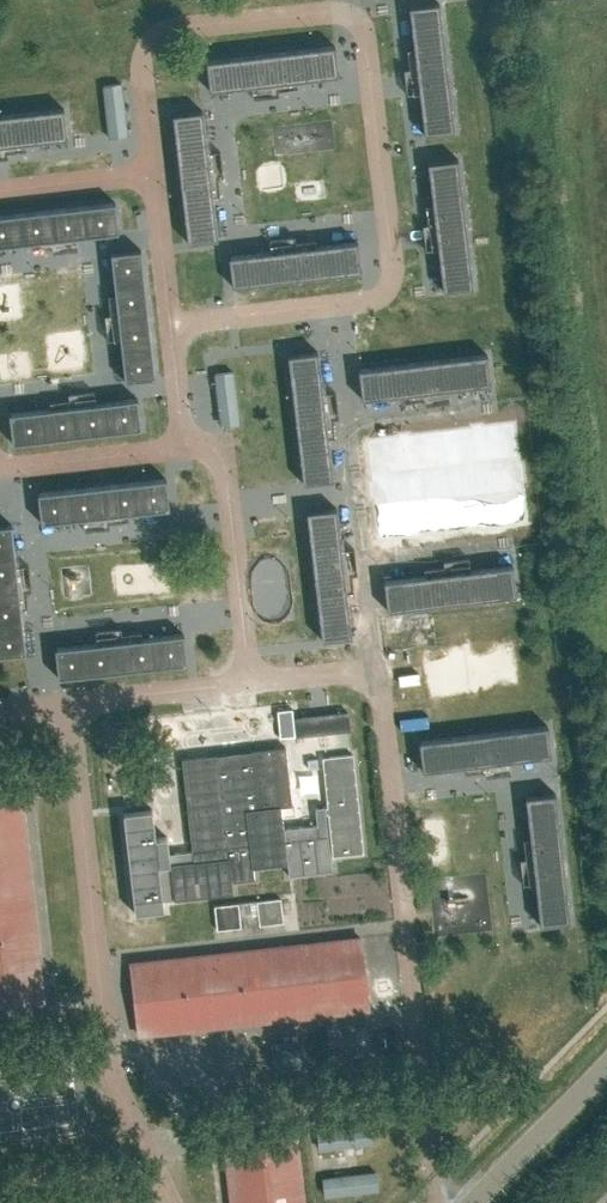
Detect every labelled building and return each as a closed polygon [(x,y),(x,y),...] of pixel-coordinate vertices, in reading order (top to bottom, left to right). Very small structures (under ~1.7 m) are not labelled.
[(439,3),(409,7),(425,135),(455,131),(439,3)] [(338,76),(335,45),(207,60),(210,90),(338,76)] [(122,83),(104,85),(110,138),(128,136),(122,83)] [(0,115),(0,146),(67,139),(64,108),(0,115)] [(188,243),(218,239),(203,111),(173,114),(188,243)] [(474,287),(458,159),(428,163),(443,291),(474,287)] [(115,202),(0,215),(0,246),(119,232),(115,202)] [(233,287),(361,272),(358,241),(229,257),(233,287)] [(125,382),(155,378),(140,249),(110,253),(125,382)] [(288,355),(303,484),(334,480),(318,352),(288,355)] [(487,354),(359,369),(362,400),(491,384),(487,354)] [(222,426),(239,424),(233,371),(215,373),(222,426)] [(141,429),(138,398),(9,413),(13,444),(141,429)] [(41,523),(170,509),(166,479),(38,493),(41,523)] [(465,499),(448,500),(452,543),(469,541),(465,499)] [(322,640),(352,637),(338,508),(307,512),(322,640)] [(12,524),(0,526),(0,656),(26,653),(12,524)] [(388,611),(516,595),(512,565),(384,581),(388,611)] [(55,648),(59,678),(187,663),(184,633),(55,648)] [(300,695),(317,691),(314,678),(297,682),(300,695)] [(295,718),(297,735),(350,730),(348,712),(295,718)] [(419,741),(423,771),(552,756),(548,725),(419,741)] [(286,747),(182,759),(192,851),(158,855),(153,809),(124,812),(135,913),(164,910),(163,901),(175,899),(233,893),(232,881),(254,879),(253,867),(287,863),(281,806),(292,805),(286,747)] [(323,757),(334,856),(363,853),(353,754),(323,757)] [(570,922),(556,793),(526,797),(540,925),(570,922)] [(43,1000),(21,800),(0,802),(0,1006),(43,1000)] [(241,927),(260,925),(283,922),(281,898),(257,901),(238,903),(214,906),(217,930),(241,927)] [(139,1034),(165,1031),(369,1008),(361,938),(131,964),(139,1034)] [(299,1040),(271,1044),(274,1072),(303,1069),(299,1040)] [(370,1125),(317,1132),(319,1149),(372,1143),(370,1125)] [(296,1134),(225,1142),(232,1202),(304,1202),(296,1134)] [(376,1172),(323,1178),(325,1196),(378,1190),(376,1172)]
